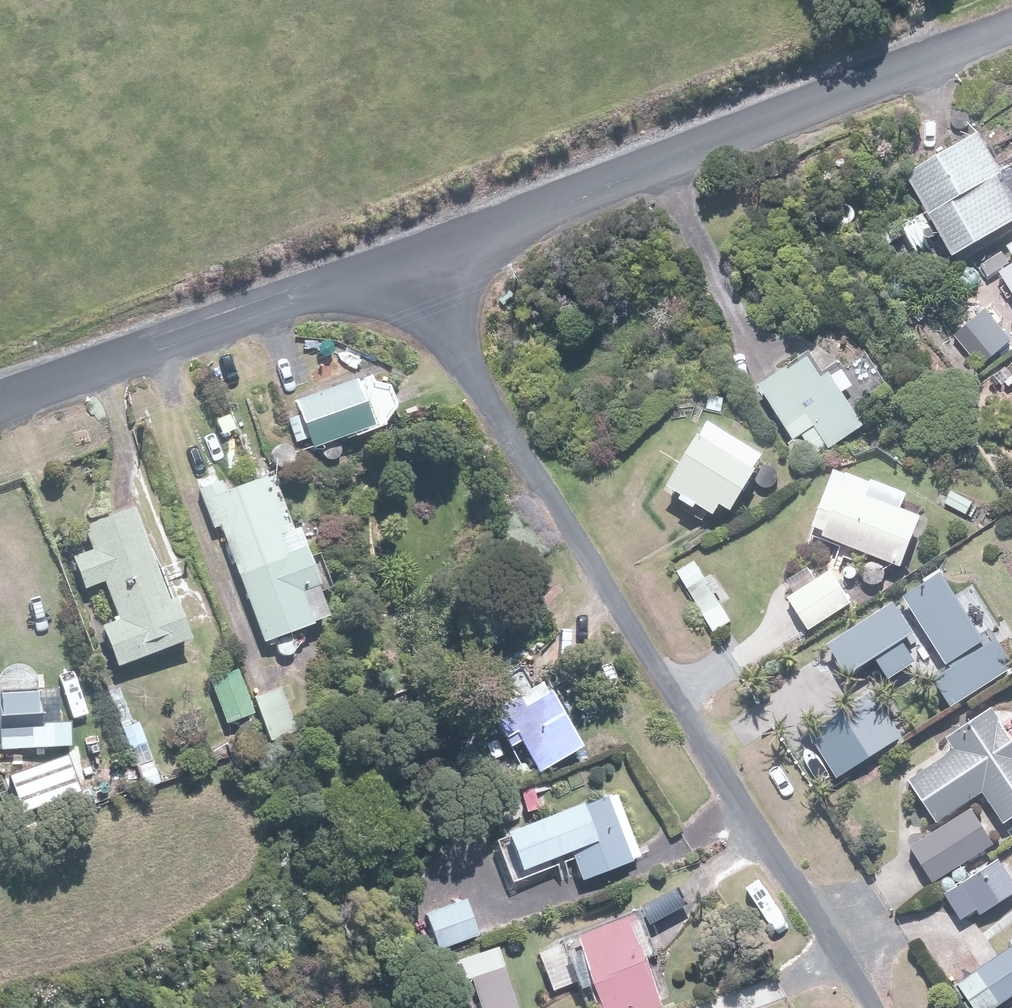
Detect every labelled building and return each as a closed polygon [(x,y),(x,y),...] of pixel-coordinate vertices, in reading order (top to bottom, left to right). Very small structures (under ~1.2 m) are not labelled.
[(909,170),(956,249),(1011,216),(1011,198),(974,132),(909,170)] [(999,269),(1011,290),(1011,261),(999,269)] [(985,310),(956,335),(982,365),(1011,340),(985,310)] [(815,347),(758,383),(793,438),(811,426),(825,448),(864,424),(815,347)] [(706,421),(667,482),(715,513),(720,505),(726,509),(760,457),(706,421)] [(834,468),(809,527),(898,565),(918,518),(865,495),(870,483),(834,468)] [(297,512),(278,519),(262,477),(216,494),(205,498),(215,527),(227,523),(269,639),(316,622),(304,590),(324,583),(297,512)] [(121,669),(138,663),(191,642),(138,509),(86,530),(94,549),(77,556),(88,585),(105,579),(120,618),(103,624),(121,669)] [(826,569),(789,597),(813,628),(850,601),(826,569)] [(904,596),(950,668),(934,677),(951,703),(1011,664),(995,639),(985,646),(939,574),(904,596)] [(895,601),(829,643),(848,674),(872,659),(886,679),(915,661),(902,640),(914,632),(895,601)] [(585,746),(570,717),(542,664),(482,696),(510,748),(525,740),(541,770),(585,746)] [(0,690),(3,747),(77,743),(76,721),(42,723),(40,687),(0,690)] [(868,697),(810,734),(836,775),(894,738),(868,697)] [(908,780),(936,825),(983,795),(1001,824),(1011,818),(1011,742),(993,712),(952,737),(959,748),(908,780)] [(69,755),(7,777),(22,818),(83,796),(69,755)] [(613,795),(510,833),(525,870),(574,852),(585,881),(638,861),(613,795)] [(970,808),(907,848),(930,884),(993,844),(970,808)] [(944,893),(960,920),(980,908),(981,911),(1011,893),(1011,882),(1000,861),(944,893)] [(469,901),(426,915),(437,949),(480,935),(469,901)] [(578,936),(606,1007),(655,1007),(661,1006),(625,918),(578,936)] [(957,981),(976,1007),(996,1007),(1011,997),(1011,942),(957,981)] [(469,965),(484,1007),(518,1007),(500,955),(469,965)]
